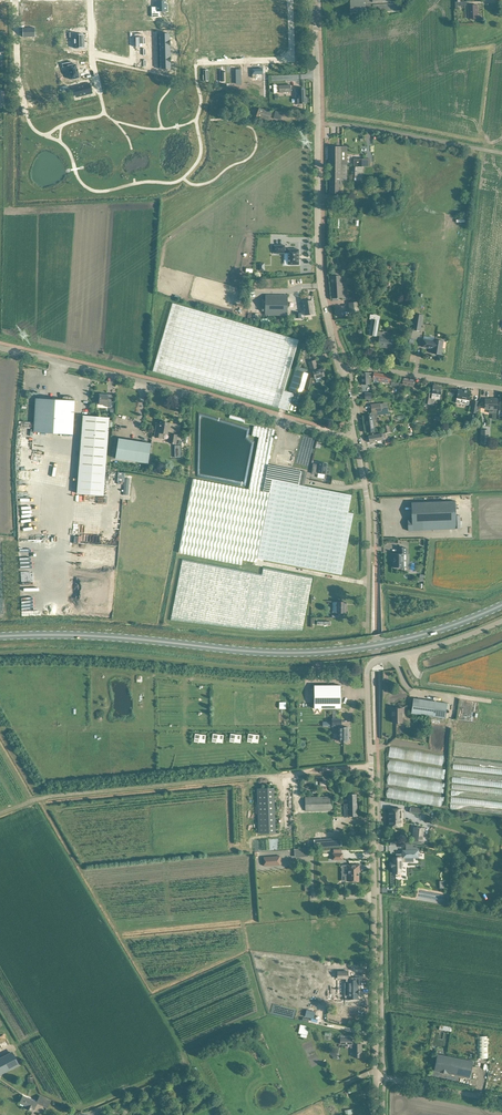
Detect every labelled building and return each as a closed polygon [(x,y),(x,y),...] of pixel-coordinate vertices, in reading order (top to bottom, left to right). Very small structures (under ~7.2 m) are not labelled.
[(350,13),(361,13),(361,14),(363,14),(363,13),(373,12),(403,11),(402,1),(391,1),(391,0),(350,0),(350,13)] [(157,7),(152,7),(152,17),(160,17),(160,16),(166,15),(166,11),(167,11),(167,5),(166,5),(166,1),(157,1),(157,7)] [(109,2),(102,2),(102,17),(110,16),(110,11),(109,11),(109,2)] [(76,7),(71,8),(71,21),(77,21),(77,17),(84,17),(84,3),(76,3),(76,7)] [(148,3),(141,4),(141,15),(147,14),(147,19),(152,19),(152,17),(152,7),(152,6),(148,6),(148,3)] [(31,7),(22,8),(22,20),(31,20),(31,11),(34,11),(48,10),(48,4),(34,4),(34,8),(31,9),(31,7)] [(63,4),(57,4),(57,20),(67,20),(67,13),(64,13),(63,4)] [(121,4),(115,4),(115,16),(121,16),(121,19),(125,19),(125,12),(121,12),(121,4)] [(135,4),(128,4),(128,17),(139,17),(139,12),(136,12),(135,4)] [(476,5),(470,5),(468,5),(469,19),(478,18),(478,14),(476,14),(476,5)] [(35,28),(23,28),(23,37),(35,37),(35,28)] [(83,34),(74,35),(75,48),(85,48),(85,40),(84,40),(83,34)] [(117,49),(117,39),(115,39),(115,34),(107,35),(107,40),(103,40),(103,49),(117,49)] [(72,61),(62,64),(63,68),(68,66),(71,80),(79,78),(78,73),(78,72),(78,69),(77,69),(76,64),(73,65),(72,61)] [(34,64),(24,65),(25,75),(32,75),(32,78),(41,77),(40,73),(35,74),(34,64)] [(263,68),(252,69),(252,78),(256,78),(255,74),(263,74),(263,68)] [(289,81),(275,81),(276,91),(289,91),(289,81)] [(90,84),(76,87),(78,96),(92,93),(90,84)] [(298,89),(295,89),(296,104),(307,103),(306,98),(305,98),(305,89),(298,89)] [(272,112),(259,108),(256,116),(269,121),(272,112)] [(283,113),(275,111),(274,119),(281,120),(283,113)] [(346,146),(329,146),(329,165),(347,165),(347,160),(346,160),(346,146)] [(370,160),(354,159),(353,166),(363,167),(370,167),(370,160)] [(347,165),(329,165),(329,193),(341,193),(341,182),(347,182),(347,165)] [(363,181),(363,167),(353,166),(352,181),(363,181)] [(285,245),(274,245),(274,253),(285,253),(288,253),(288,265),(299,265),(299,249),(288,249),(285,250),(285,245)] [(341,275),(336,276),(331,276),(332,300),(338,300),(338,298),(342,298),(342,300),(348,299),(346,282),(341,282),(341,275)] [(287,295),(265,295),(265,315),(287,315),(287,295)] [(312,300),(307,301),(303,302),(305,316),(314,314),(312,300)] [(359,312),(357,301),(351,303),(351,305),(347,306),(348,314),(359,312)] [(283,391),(298,340),(173,303),(153,371),(288,411),(288,409),(295,411),(301,394),(293,392),(293,394),(283,391)] [(423,315),(415,313),(412,330),(421,331),(423,315)] [(379,321),(371,319),(369,335),(380,336),(379,341),(378,346),(385,348),(386,347),(388,347),(388,348),(393,349),(394,339),(386,337),(387,332),(383,331),(383,332),(377,331),(379,321)] [(433,349),(432,353),(441,355),(443,341),(434,339),(434,341),(423,339),(422,347),(433,349)] [(315,360),(310,362),(309,362),(311,370),(313,370),(313,371),(315,378),(316,378),(316,379),(319,378),(319,377),(324,376),(322,369),(317,370),(317,369),(317,368),(315,360)] [(309,370),(305,369),(300,368),(299,371),(295,370),(289,390),(293,392),(301,394),(302,394),(309,370)] [(372,378),(372,372),(368,372),(362,373),(363,384),(368,384),(372,384),(372,378)] [(381,382),(389,383),(390,376),(374,373),(373,379),(374,379),(374,382),(380,384),(381,382)] [(413,385),(414,380),(401,377),(399,387),(407,388),(407,385),(413,385)] [(426,391),(424,403),(430,404),(431,398),(435,399),(440,400),(440,395),(440,394),(440,392),(441,387),(433,386),(432,392),(428,392),(426,391)] [(456,398),(456,403),(461,404),(466,405),(467,400),(470,400),(470,396),(471,391),(467,390),(466,391),(458,389),(457,395),(456,398)] [(107,407),(111,407),(112,399),(107,399),(108,395),(100,394),(99,404),(107,405),(107,407)] [(36,398),(35,404),(34,432),(73,435),(75,400),(74,400),(74,399),(73,397),(72,396),(65,396),(63,397),(62,398),(62,400),(36,398)] [(497,414),(497,404),(497,399),(493,399),(485,399),(485,409),(494,409),(494,414),(497,414)] [(380,404),(376,404),(371,405),(372,412),(371,412),(371,413),(369,415),(369,416),(365,417),(367,432),(375,431),(374,427),(376,426),(375,419),(377,416),(377,415),(389,414),(388,410),(381,411),(380,404)] [(104,496),(106,465),(110,418),(83,416),(77,494),(104,496)] [(157,423),(156,429),(155,437),(160,438),(161,433),(167,434),(169,423),(161,422),(161,424),(157,423)] [(193,479),(178,553),(242,565),(243,560),(256,563),(257,558),(336,574),(341,575),(353,513),(348,512),(351,495),(299,485),(265,478),(268,465),(275,430),(254,426),(252,436),(259,437),(249,489),(193,479)] [(488,430),(480,430),(480,443),(488,443),(488,430)] [(382,434),(374,435),(368,436),(369,442),(383,440),(382,434)] [(151,444),(118,438),(115,458),(148,463),(151,444)] [(313,465),(312,470),(312,473),(318,474),(318,473),(325,474),(326,474),(327,470),(326,470),(327,463),(319,462),(319,465),(317,465),(313,465)] [(268,465),(265,478),(299,485),(302,471),(268,465)] [(127,485),(128,470),(114,469),(113,485),(127,485)] [(456,499),(412,501),(412,518),(407,518),(408,530),(456,528),(456,499)] [(406,548),(405,548),(399,548),(399,554),(393,554),(393,559),(394,559),(394,567),(404,567),(404,554),(406,554),(406,548)] [(263,567),(260,574),(182,559),(171,621),(233,628),(260,630),(302,631),(311,577),(263,567)] [(345,602),(340,602),(337,602),(337,613),(345,613),(345,602)] [(341,685),(335,685),(314,685),(314,708),(341,708),(341,685)] [(447,703),(419,699),(413,698),(411,713),(445,718),(447,703)] [(472,702),(462,701),(459,720),(469,721),(472,702)] [(393,713),(393,716),(393,723),(403,723),(403,713),(404,713),(404,708),(392,708),(392,713),(393,713)] [(341,719),(332,719),(332,726),(335,726),(335,729),(339,729),(339,734),(339,741),(348,741),(348,727),(341,727),(341,719)] [(393,752),(434,758),(435,751),(394,745),(393,752)] [(393,759),(392,765),(437,772),(442,773),(443,766),(393,759)] [(446,787),(447,780),(393,772),(392,779),(446,787)] [(445,801),(446,794),(393,786),(392,793),(445,801)] [(275,833),(274,788),(257,788),(258,833),(275,833)] [(356,794),(351,794),(348,794),(348,804),(345,804),(345,817),(358,816),(358,803),(356,803),(356,794)] [(332,797),(305,797),(305,811),(332,811),(332,797)] [(401,809),(397,809),(389,809),(389,826),(402,826),(402,818),(401,809)] [(424,841),(424,833),(425,828),(413,827),(412,840),(424,841)] [(341,846),(341,838),(314,840),(315,848),(341,846)] [(393,862),(391,862),(392,867),(393,867),(393,873),(401,873),(401,862),(405,862),(405,857),(414,857),(418,857),(418,850),(417,850),(417,847),(413,847),(413,844),(406,842),(406,850),(403,850),(403,853),(396,853),(396,857),(393,857),(393,862)] [(433,856),(453,860),(454,852),(435,848),(433,856)] [(280,856),(263,857),(264,866),(278,865),(277,859),(280,859),(280,856)] [(360,865),(354,865),(347,865),(348,875),(345,875),(345,881),(349,881),(359,881),(359,871),(360,871),(360,865)] [(356,990),(358,990),(357,980),(346,980),(346,987),(348,987),(348,998),(356,998),(356,990)] [(316,985),(317,1005),(329,1005),(328,985),(316,985)] [(315,1012),(307,1010),(305,1016),(313,1018),(315,1012)] [(352,1038),(348,1038),(348,1035),(343,1035),(343,1034),(341,1034),(341,1038),(341,1044),(350,1044),(350,1048),(353,1048),(353,1057),(361,1057),(361,1050),(362,1050),(362,1044),(353,1044),(352,1044),(352,1038)] [(488,1058),(488,1053),(488,1036),(477,1036),(478,1058),(488,1058)] [(493,1050),(494,1059),(501,1058),(501,1050),(493,1050)] [(0,1057),(0,1074),(8,1070),(8,1071),(21,1065),(15,1054),(3,1060),(1,1057),(0,1057)] [(448,1073),(470,1077),(473,1061),(437,1054),(434,1070),(439,1071),(439,1072),(448,1073)] [(34,1109),(37,1102),(23,1096),(20,1103),(28,1107),(27,1109),(32,1111),(33,1109),(34,1109)] [(40,1096),(37,1102),(47,1107),(51,1100),(40,1096)]
